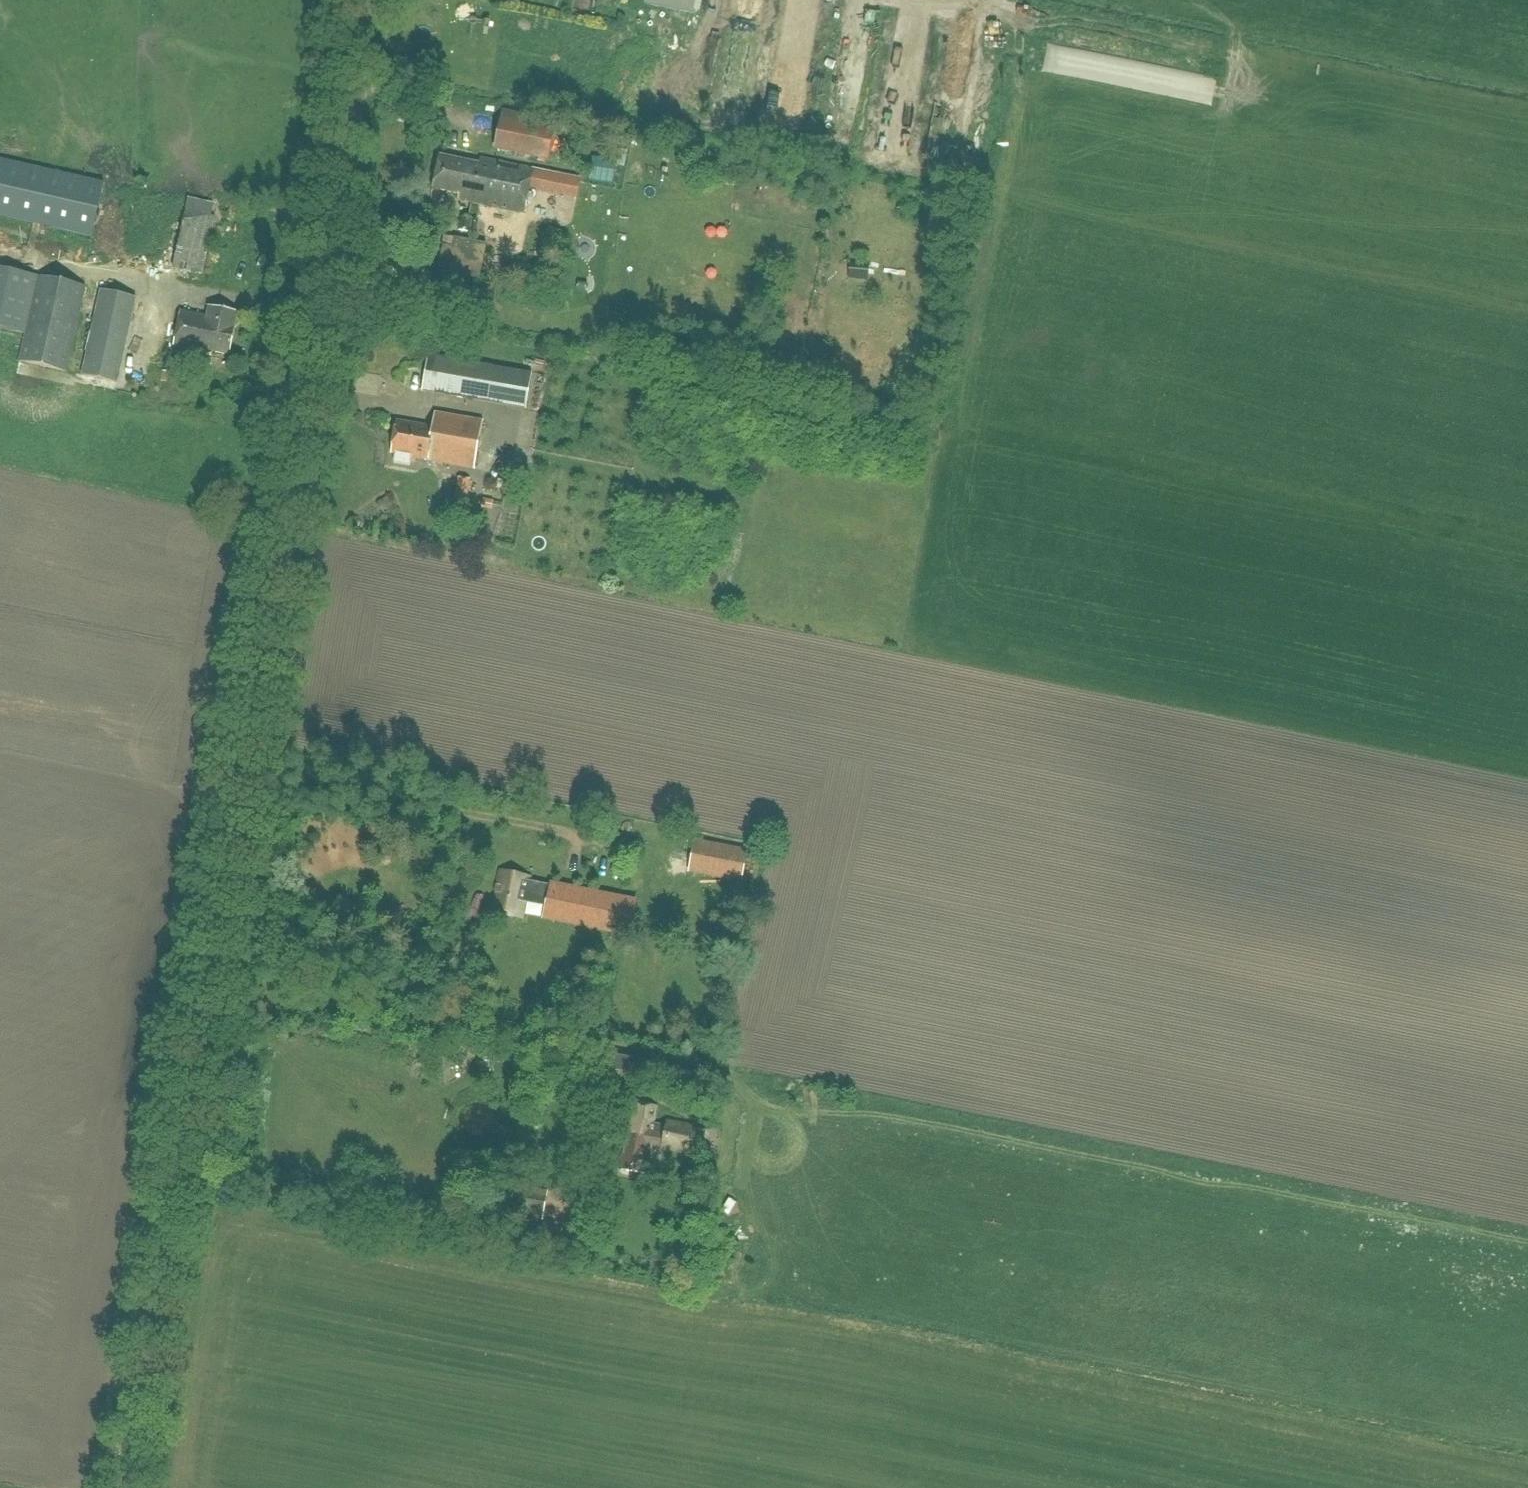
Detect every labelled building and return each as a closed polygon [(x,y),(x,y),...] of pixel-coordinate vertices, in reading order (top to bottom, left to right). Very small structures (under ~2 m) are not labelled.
[(589,16),(590,0),(578,0),(578,16),(589,16)] [(644,5),(693,14),(696,0),(645,0),(644,5)] [(500,119),(493,150),(549,161),(555,130),(500,119)] [(460,193),(458,200),(524,214),(533,169),(481,158),(480,164),(440,156),(433,188),(460,193)] [(92,237),(104,183),(0,160),(0,216),(92,237)] [(537,200),(536,222),(570,223),(570,201),(537,200)] [(186,211),(175,267),(202,272),(213,217),(186,211)] [(452,247),(443,245),(438,271),(479,280),(486,245),(471,241),(455,238),(452,247)] [(24,338),(36,280),(0,273),(0,333),(24,338)] [(84,290),(36,280),(24,338),(19,366),(66,376),(84,290)] [(130,299),(95,292),(78,378),(113,385),(130,299)] [(201,351),(202,348),(229,354),(238,313),(209,307),(207,317),(181,311),(174,345),(201,351)] [(446,358),(429,355),(423,390),(440,393),(446,358)] [(440,393),(458,396),(464,361),(446,358),(440,393)] [(493,366),(464,361),(458,396),(486,402),(493,366)] [(392,453),(395,454),(394,463),(410,465),(411,457),(474,468),(482,422),(434,414),(432,427),(397,421),(392,453)] [(459,480),(456,499),(466,500),(469,481),(459,480)] [(491,510),(493,502),(483,499),(482,508),(491,510)] [(697,840),(690,872),(741,882),(748,850),(697,840)] [(492,912),(520,918),(524,902),(547,906),(544,918),(613,932),(620,899),(550,884),(550,885),(529,881),(529,877),(501,871),(492,912)] [(604,1077),(634,1082),(647,1084),(651,1063),(638,1061),(608,1057),(604,1077)] [(645,1172),(647,1157),(645,1156),(646,1149),(649,1149),(649,1143),(663,1145),(662,1148),(692,1152),(696,1124),(667,1120),(666,1125),(653,1123),(656,1106),(630,1102),(620,1168),(645,1172)] [(503,1212),(543,1219),(547,1196),(508,1188),(503,1212)]
